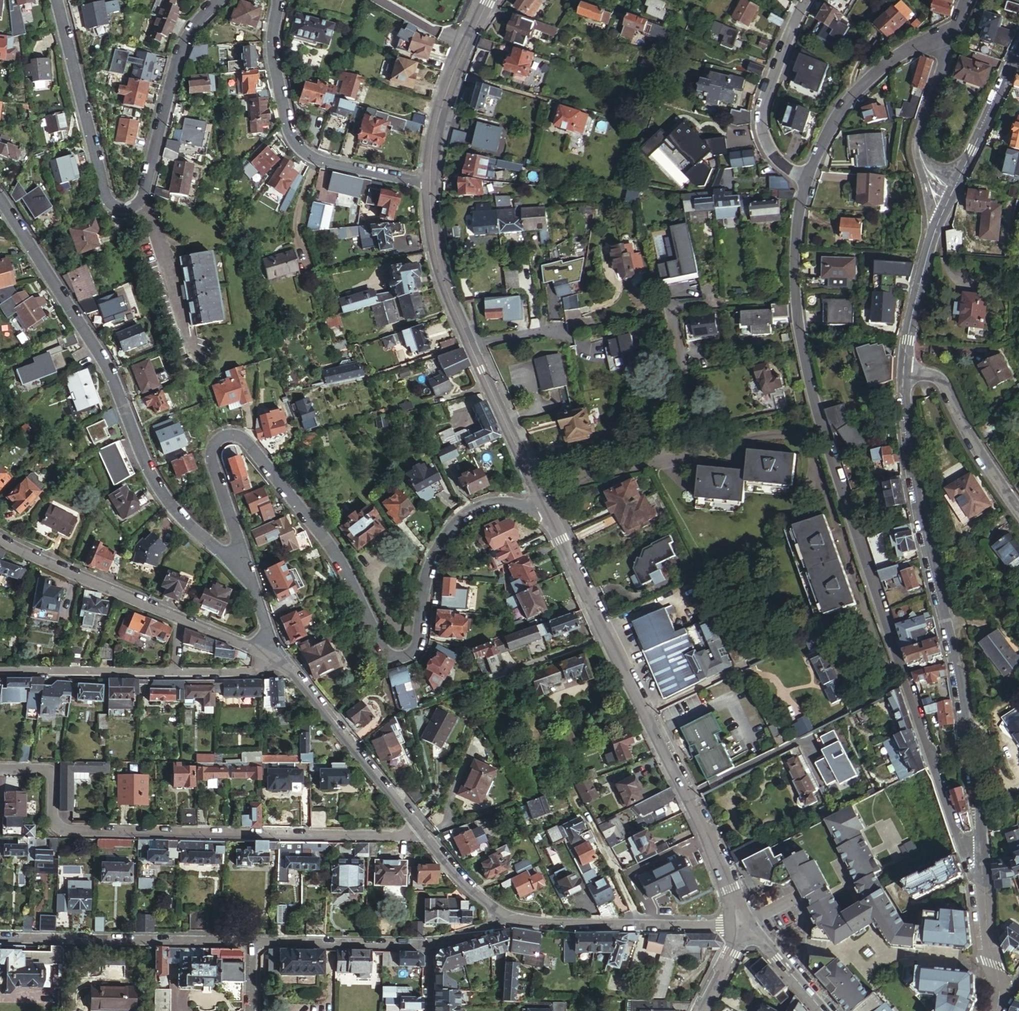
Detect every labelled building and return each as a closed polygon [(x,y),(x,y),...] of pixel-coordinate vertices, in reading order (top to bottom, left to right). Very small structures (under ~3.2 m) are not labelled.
[(19,9),(32,5),(31,0),(17,0),(19,9)] [(153,16),(159,19),(167,1),(166,0),(160,0),(153,16)] [(176,26),(180,16),(177,15),(179,11),(173,8),(176,1),(172,0),(167,0),(167,1),(159,19),(176,26)] [(247,0),(241,0),(238,8),(236,7),(232,18),(256,26),(259,16),(257,16),(260,4),(247,0)] [(541,0),(523,0),(518,7),(533,18),(544,2),(541,0)] [(654,0),(650,0),(647,6),(650,8),(647,16),(662,21),(665,13),(662,11),(664,4),(654,0)] [(733,19),(737,21),(737,23),(750,29),(753,23),(751,21),(758,7),(746,0),(742,0),(733,19)] [(949,16),(952,6),(950,5),(942,2),(935,0),(934,0),(931,10),(941,13),(949,16)] [(1007,1),(1004,10),(1018,15),(1018,5),(1007,1)] [(103,4),(83,9),(88,31),(107,27),(105,16),(120,13),(117,3),(103,5),(103,4)] [(609,25),(610,22),(612,15),(583,5),(579,15),(609,25)] [(839,22),(843,16),(826,5),(817,20),(831,29),(829,33),(842,41),(850,29),(839,22)] [(907,19),(893,5),(876,23),(890,37),(907,19)] [(22,9),(10,9),(11,34),(22,34),(22,9)] [(679,11),(673,9),(670,16),(676,19),(679,11)] [(941,13),(931,10),(927,19),(930,25),(938,22),(941,13)] [(777,25),(780,18),(768,12),(765,18),(777,25)] [(1004,19),(999,18),(985,13),(980,28),(984,29),(981,39),(984,40),(985,43),(992,46),(995,44),(997,45),(1006,20),(1004,19)] [(296,15),(290,38),(316,44),(317,42),(327,45),(332,25),(296,15)] [(559,29),(517,15),(514,23),(513,23),(510,32),(511,32),(509,41),(519,44),(520,43),(526,45),(529,37),(529,35),(524,33),(526,27),(534,30),(535,28),(537,28),(537,27),(543,29),(544,27),(546,28),(558,32),(559,29)] [(630,17),(626,27),(636,30),(643,32),(644,33),(645,30),(648,23),(630,17)] [(923,23),(917,18),(912,23),(917,29),(923,23)] [(172,35),(176,26),(159,19),(151,38),(160,41),(163,35),(168,37),(169,33),(172,35)] [(721,33),(724,26),(716,23),(713,30),(721,33)] [(659,26),(653,24),(651,30),(649,29),(649,30),(656,33),(659,26)] [(667,30),(659,26),(656,33),(665,36),(667,30)] [(738,31),(724,26),(721,33),(725,35),(722,42),(732,47),(736,37),(738,31)] [(529,35),(529,37),(532,38),(535,30),(534,30),(526,27),(524,33),(529,35)] [(636,30),(626,27),(623,36),(633,40),(634,36),(636,30)] [(636,30),(634,36),(641,39),(643,32),(636,30)] [(395,49),(407,53),(412,35),(400,32),(395,49)] [(412,35),(407,53),(425,58),(428,50),(430,51),(433,41),(412,35)] [(12,37),(0,36),(0,59),(3,59),(4,43),(11,43),(12,37)] [(741,39),(736,37),(732,47),(737,48),(741,39)] [(494,43),(481,39),(476,49),(491,54),(494,43)] [(767,42),(761,40),(758,46),(765,49),(767,42)] [(4,43),(3,59),(12,60),(13,50),(10,49),(11,43),(4,43)] [(208,46),(194,47),(192,52),(189,59),(188,62),(209,62),(208,46)] [(229,64),(229,74),(237,74),(242,73),(243,73),(243,71),(256,70),(254,49),(233,51),(235,63),(229,64)] [(527,77),(534,55),(516,49),(513,61),(510,60),(507,71),(527,77)] [(828,65),(803,49),(796,64),(801,66),(790,90),(813,100),(828,65)] [(163,84),(169,60),(138,52),(133,77),(163,84)] [(31,61),(23,61),(24,73),(31,73),(31,79),(50,78),(49,56),(30,56),(31,61)] [(932,60),(919,56),(916,65),(914,65),(912,71),(914,73),(910,86),(913,87),(922,90),(932,60)] [(395,59),(389,81),(410,87),(413,76),(409,75),(413,64),(395,59)] [(962,68),(958,67),(955,77),(983,85),(989,66),(965,60),(962,68)] [(256,72),(243,73),(242,73),(243,93),(243,94),(254,93),(252,83),(257,82),(256,72)] [(362,83),(362,79),(351,75),(344,73),(341,73),(339,79),(344,80),(340,92),(345,93),(345,96),(354,98),(358,82),(362,83)] [(730,78),(712,73),(709,84),(712,85),(709,97),(735,102),(737,93),(734,92),(735,89),(742,90),(744,79),(730,76),(730,78)] [(210,75),(186,77),(187,83),(185,83),(185,94),(211,92),(210,75)] [(120,87),(120,91),(124,92),(146,97),(149,84),(130,80),(128,89),(120,87)] [(305,82),(301,97),(309,99),(309,101),(320,105),(320,104),(326,83),(318,81),(317,85),(305,82)] [(337,86),(326,83),(320,104),(331,107),(333,99),(334,96),(337,86)] [(490,87),(479,84),(472,109),(483,112),(488,95),(490,87)] [(500,98),(502,90),(490,87),(488,95),(500,98)] [(922,90),(913,87),(907,106),(906,106),(903,116),(914,119),(922,90)] [(259,99),(272,98),(271,90),(258,91),(259,99)] [(124,92),(120,91),(119,94),(127,96),(124,105),(143,109),(146,97),(124,92)] [(890,121),(898,119),(894,96),(887,101),(890,121)] [(333,99),(331,107),(330,108),(330,110),(329,112),(343,116),(345,107),(353,109),(354,105),(337,100),(333,99)] [(245,100),(237,101),(238,107),(245,106),(246,111),(248,111),(248,118),(251,117),(252,122),(249,123),(249,136),(261,135),(261,128),(261,122),(267,122),(268,122),(267,112),(264,112),(264,100),(245,102),(245,100)] [(805,111),(791,106),(784,127),(799,132),(805,111)] [(380,146),(386,126),(384,126),(387,115),(387,114),(366,107),(366,108),(357,139),(359,139),(358,144),(360,144),(360,147),(364,148),(365,145),(376,149),(378,145),(380,146)] [(580,113),(561,107),(555,125),(575,132),(580,113)] [(886,120),(884,109),(874,110),(873,107),(863,109),(864,113),(861,115),(862,120),(866,121),(867,124),(886,120)] [(732,109),(731,114),(729,123),(737,125),(749,123),(750,109),(741,108),(741,110),(732,109)] [(68,130),(63,114),(47,118),(52,134),(68,130)] [(423,126),(425,118),(414,114),(412,122),(423,126)] [(403,135),(407,121),(387,115),(384,126),(386,126),(389,127),(388,130),(403,135)] [(1018,149),(1018,115),(1016,125),(1013,126),(1011,134),(1013,138),(1010,147),(1018,149)] [(125,119),(121,143),(135,145),(139,122),(125,119)] [(179,143),(179,145),(199,150),(205,127),(185,122),(181,134),(179,143)] [(701,138),(686,122),(666,141),(675,150),(678,147),(696,164),(697,165),(708,154),(713,150),(701,138)] [(496,152),(499,138),(501,129),(480,124),(475,147),(496,152)] [(468,150),(472,134),(455,130),(451,146),(468,150)] [(172,142),(179,143),(181,134),(175,132),(172,142)] [(985,141),(992,143),(998,144),(1000,137),(989,132),(985,141)] [(713,150),(708,154),(725,153),(724,136),(701,138),(707,144),(713,150)] [(878,136),(844,138),(846,159),(851,159),(852,168),(880,166),(878,136)] [(3,138),(0,145),(0,160),(1,161),(2,159),(8,162),(9,159),(17,164),(22,154),(9,147),(11,143),(3,138)] [(510,141),(499,138),(496,152),(507,154),(510,141)] [(166,149),(177,155),(179,145),(179,143),(172,142),(169,141),(168,141),(166,149)] [(664,143),(673,152),(675,150),(666,141),(664,143)] [(985,141),(982,148),(991,150),(992,143),(985,141)] [(277,161),(262,145),(238,168),(250,180),(258,172),(261,176),(277,161)] [(697,166),(696,164),(678,147),(675,150),(673,152),(691,171),(697,166)] [(175,163),(177,155),(166,149),(163,159),(175,164),(175,163)] [(746,167),(753,166),(751,150),(743,152),(744,167),(746,167)] [(1008,150),(1002,174),(1018,177),(1018,153),(1008,150)] [(90,166),(86,153),(51,163),(58,185),(80,178),(78,169),(90,166)] [(489,159),(469,155),(467,166),(466,166),(464,176),(485,178),(489,161),(489,159)] [(292,166),(283,161),(272,176),(287,186),(293,176),(295,172),(290,168),(292,166)] [(185,197),(191,166),(175,163),(175,164),(169,192),(168,194),(170,194),(185,197)] [(338,176),(331,174),(327,192),(360,200),(361,197),(370,199),(368,206),(385,209),(382,220),(393,222),(397,208),(395,207),(397,198),(369,191),(371,182),(362,180),(361,182),(338,176)] [(876,177),(852,175),(851,203),(875,204),(876,177)] [(286,191),(294,195),(301,181),(293,176),(287,186),(286,191)] [(483,180),(461,177),(461,196),(483,196),(483,180)] [(770,178),(770,191),(771,191),(779,191),(789,190),(789,183),(783,177),(770,178)] [(156,187),(154,194),(169,199),(170,194),(168,194),(169,192),(156,187)] [(53,209),(40,188),(23,199),(36,219),(53,209)] [(1016,189),(1009,188),(1006,198),(1013,200),(1016,189)] [(984,191),(966,189),(964,210),(981,211),(985,212),(986,205),(986,200),(983,200),(984,191)] [(779,199),(793,199),(795,191),(794,190),(789,190),(779,191),(779,199)] [(276,211),(284,216),(294,195),(286,191),(276,211)] [(716,210),(741,209),(740,198),(739,192),(714,193),(716,210)] [(716,210),(714,193),(709,193),(682,194),(686,211),(716,210)] [(740,198),(741,209),(749,208),(748,201),(752,201),(751,197),(740,198)] [(778,202),(751,205),(754,224),(780,221),(778,202)] [(304,233),(306,232),(327,231),(332,209),(311,203),(304,233)] [(477,214),(492,212),(491,204),(477,206),(477,210),(477,214)] [(986,205),(985,212),(981,211),(978,238),(994,240),(998,206),(986,205)] [(528,209),(522,210),(525,231),(541,230),(549,229),(545,208),(534,209),(528,209)] [(498,212),(501,234),(525,231),(522,210),(515,210),(498,212)] [(477,236),(501,234),(498,212),(492,212),(477,214),(475,214),(475,216),(477,236)] [(857,221),(839,221),(837,238),(856,239),(857,221)] [(98,229),(94,222),(72,235),(85,257),(102,247),(93,232),(98,229)] [(688,222),(673,225),(680,259),(661,264),(665,280),(699,273),(688,222)] [(460,225),(449,226),(450,237),(460,236),(460,225)] [(375,228),(368,228),(343,230),(344,243),(354,242),(354,238),(371,237),(371,241),(374,240),(376,252),(390,250),(388,235),(398,234),(397,226),(375,228)] [(549,229),(541,230),(543,244),(551,243),(549,229)] [(945,239),(949,254),(957,254),(954,237),(949,238),(945,239)] [(626,246),(612,248),(614,258),(612,259),(614,270),(620,268),(622,278),(625,277),(625,278),(625,279),(626,281),(634,279),(634,278),(634,277),(634,276),(636,275),(632,254),(628,255),(626,246)] [(212,252),(180,258),(185,285),(187,299),(192,326),(220,321),(214,287),(218,286),(212,252)] [(293,257),(262,266),(267,283),(299,274),(293,257)] [(15,286),(7,259),(0,261),(0,290),(15,286)] [(851,260),(823,259),(823,278),(830,278),(851,279),(851,260)] [(896,275),(909,275),(912,261),(874,261),(874,275),(882,275),(881,292),(895,292),(896,275)] [(542,266),(544,278),(552,276),(550,265),(542,266)] [(413,296),(420,294),(417,282),(419,281),(414,266),(389,272),(391,278),(381,281),(385,294),(374,297),(373,294),(340,303),(341,304),(338,305),(341,314),(360,308),(370,306),(375,304),(384,302),(395,300),(413,296)] [(507,279),(520,277),(519,267),(505,269),(507,279)] [(73,291),(79,305),(93,300),(81,272),(63,279),(71,292),(73,291)] [(585,276),(585,273),(568,276),(568,272),(559,274),(559,277),(567,277),(569,286),(575,285),(576,290),(580,290),(580,289),(579,285),(578,285),(577,277),(585,276)] [(580,289),(583,289),(585,276),(577,277),(578,285),(579,285),(580,289)] [(507,279),(508,289),(521,287),(520,277),(507,279)] [(567,277),(559,277),(555,278),(557,296),(570,294),(569,286),(567,277)] [(807,286),(830,287),(830,278),(823,278),(807,278),(807,286)] [(46,289),(30,299),(25,291),(13,297),(0,305),(0,307),(7,318),(17,312),(27,329),(34,330),(43,324),(44,318),(39,309),(53,301),(46,289)] [(981,289),(959,289),(958,300),(952,300),(951,310),(958,310),(957,321),(980,323),(981,289)] [(894,322),(895,292),(881,292),(874,292),(873,322),(894,322)] [(128,317),(120,294),(101,302),(110,324),(128,317)] [(580,308),(579,294),(568,297),(570,309),(580,308)] [(421,317),(413,296),(395,300),(403,323),(413,320),(413,322),(416,321),(415,319),(421,317)] [(521,296),(509,296),(504,297),(505,305),(511,305),(512,312),(523,310),(521,296)] [(504,297),(487,299),(489,315),(506,313),(505,305),(504,297)] [(853,323),(854,301),(845,301),(845,297),(825,297),(825,323),(853,323)] [(375,304),(370,306),(378,332),(403,323),(395,300),(384,302),(375,304)] [(788,302),(772,304),(772,309),(742,311),(743,326),(752,325),(753,335),(772,333),(771,324),(774,324),(774,319),(774,315),(789,313),(788,302)] [(341,314),(330,317),(327,318),(330,330),(344,326),(341,314)] [(714,314),(692,317),(693,325),(686,325),(688,342),(696,341),(696,338),(717,335),(714,314)] [(146,344),(139,327),(116,336),(119,343),(121,343),(125,352),(146,344)] [(429,352),(420,327),(381,340),(385,350),(403,344),(405,350),(408,348),(410,355),(415,353),(416,356),(429,352)] [(630,335),(609,340),(613,357),(623,355),(625,366),(645,362),(640,342),(632,344),(630,335)] [(74,336),(62,340),(65,347),(77,343),(74,336)] [(443,352),(460,346),(457,339),(440,345),(443,352)] [(336,354),(348,349),(345,341),(334,346),(336,354)] [(891,378),(891,357),(891,356),(891,355),(890,354),(889,353),(888,353),(887,353),(885,354),(881,343),(877,345),(876,343),(869,346),(868,344),(859,348),(864,358),(866,357),(877,385),(891,378)] [(864,358),(859,348),(856,349),(859,358),(871,388),(877,385),(866,357),(864,358)] [(856,349),(850,351),(854,361),(859,358),(856,349)] [(469,367),(461,350),(438,357),(442,370),(438,371),(440,376),(429,380),(435,397),(452,391),(447,375),(469,367)] [(1001,351),(981,364),(994,385),(1013,372),(1001,351)] [(541,380),(544,392),(568,386),(561,354),(538,359),(541,372),(543,372),(545,379),(541,380)] [(46,355),(31,360),(33,366),(17,371),(22,385),(54,374),(46,355)] [(192,357),(181,361),(185,371),(196,366),(192,357)] [(435,362),(433,359),(423,362),(427,373),(435,370),(432,363),(435,362)] [(364,377),(358,362),(340,366),(341,369),(324,373),(329,384),(364,377)] [(158,388),(148,363),(132,368),(142,394),(158,388)] [(768,365),(754,368),(756,378),(760,378),(763,394),(774,392),(773,390),(781,389),(779,375),(770,377),(768,365)] [(246,378),(242,367),(230,371),(230,372),(226,373),(229,384),(214,390),(220,410),(229,407),(230,413),(243,408),(242,407),(251,404),(243,379),(246,378)] [(411,376),(409,368),(399,371),(401,379),(411,376)] [(85,371),(65,378),(77,414),(98,407),(85,371)] [(295,383),(291,373),(281,377),(285,387),(295,383)] [(167,410),(160,393),(144,399),(148,408),(152,406),(156,415),(167,410)] [(316,428),(307,401),(296,405),(298,411),(295,412),(297,415),(299,414),(305,431),(316,428)] [(412,409),(410,403),(399,406),(401,412),(412,409)] [(489,413),(485,403),(472,408),(480,426),(469,431),(470,433),(473,432),(474,435),(495,425),(489,413)] [(887,408),(876,410),(878,425),(890,424),(887,408)] [(593,434),(593,433),(591,426),(588,410),(562,416),(565,429),(569,428),(572,438),(593,434)] [(256,431),(256,440),(263,438),(264,440),(274,437),(274,436),(282,434),(281,425),(284,424),(281,411),(269,414),(270,416),(260,418),(261,419),(257,420),(256,431)] [(354,425),(358,424),(373,420),(380,418),(378,412),(365,415),(364,418),(355,420),(354,425)] [(383,417),(380,418),(373,420),(375,430),(383,428),(382,424),(386,423),(384,419),(384,417),(383,417)] [(102,420),(86,428),(93,444),(110,437),(102,420)] [(180,448),(170,423),(154,429),(164,455),(180,448)] [(23,434),(30,429),(27,425),(20,430),(23,434)] [(500,437),(495,425),(474,435),(464,439),(469,450),(469,451),(500,437)] [(451,445),(457,442),(455,438),(451,429),(439,435),(444,446),(451,445)] [(317,448),(315,434),(299,437),(302,450),(317,448)] [(855,438),(840,435),(838,444),(853,447),(855,438)] [(135,475),(120,443),(98,452),(114,487),(135,475)] [(451,447),(450,446),(445,448),(446,449),(437,453),(442,463),(456,456),(452,446),(451,447)] [(878,448),(873,450),(874,461),(886,460),(886,463),(890,463),(899,463),(899,454),(894,455),(893,446),(885,447),(885,446),(878,448)] [(228,460),(227,461),(234,480),(235,482),(245,478),(236,451),(227,454),(228,460)] [(748,474),(703,467),(696,508),(743,516),(746,497),(792,504),(799,461),(752,454),(748,474)] [(195,471),(189,456),(172,462),(178,478),(195,471)] [(469,496),(487,487),(478,470),(466,476),(465,474),(460,476),(462,478),(457,480),(461,488),(464,487),(469,496)] [(970,471),(948,486),(956,496),(959,494),(972,513),(991,500),(970,471)] [(30,473),(20,484),(21,486),(22,485),(25,485),(30,489),(30,492),(29,493),(35,499),(46,488),(38,480),(38,476),(34,472),(30,473)] [(419,478),(407,484),(419,499),(420,500),(433,494),(445,488),(439,477),(433,479),(430,472),(425,474),(424,472),(418,475),(419,478)] [(249,476),(245,478),(250,490),(254,488),(249,476)] [(858,477),(847,481),(850,489),(861,486),(858,477)] [(250,490),(245,478),(235,482),(238,493),(250,490)] [(614,512),(619,512),(644,500),(639,490),(642,489),(637,479),(609,492),(615,503),(611,506),(614,512)] [(235,482),(234,480),(230,482),(235,495),(238,493),(235,482)] [(905,505),(901,482),(893,483),(890,484),(884,485),(888,508),(905,505)] [(21,486),(20,484),(7,498),(15,505),(12,508),(20,515),(35,499),(29,493),(30,492),(30,489),(25,485),(22,485),(21,486)] [(152,503),(146,493),(134,500),(126,486),(113,494),(126,517),(152,503)] [(433,494),(420,500),(425,506),(429,510),(438,505),(440,505),(442,502),(450,498),(445,488),(433,494)] [(259,490),(242,498),(250,517),(267,510),(259,490)] [(413,512),(401,494),(384,505),(389,512),(387,514),(396,526),(404,521),(403,519),(413,512)] [(653,508),(648,498),(644,500),(619,512),(629,531),(660,517),(655,507),(653,508)] [(281,505),(274,507),(278,514),(284,511),(281,505)] [(77,518),(52,506),(43,525),(68,537),(77,518)] [(374,515),(368,507),(354,518),(350,512),(342,518),(347,524),(340,530),(357,550),(380,530),(370,518),(374,515)] [(216,519),(204,509),(198,517),(210,526),(216,519)] [(848,606),(856,603),(825,515),(793,526),(798,542),(792,544),(819,616),(845,607),(845,608),(848,607),(848,606)] [(284,518),(253,533),(259,546),(279,537),(286,552),(309,542),(304,531),(294,535),(292,529),(290,530),(284,518)] [(489,551),(492,558),(495,557),(500,555),(496,546),(511,540),(511,541),(516,539),(515,536),(517,536),(517,535),(515,530),(513,529),(511,530),(507,520),(497,524),(496,520),(482,527),(483,529),(475,532),(481,545),(488,541),(492,550),(489,551)] [(909,524),(893,529),(895,536),(910,532),(909,524)] [(815,617),(819,616),(792,544),(798,542),(793,526),(784,529),(815,617)] [(905,555),(916,552),(910,532),(895,536),(897,547),(899,546),(902,555),(905,555)] [(882,533),(866,538),(877,571),(893,566),(882,533)] [(152,534),(146,541),(143,544),(140,541),(135,546),(134,553),(136,554),(134,562),(155,568),(158,557),(166,549),(158,541),(159,541),(152,534)] [(1000,546),(1003,550),(1014,566),(1018,562),(1018,540),(1015,535),(1000,546)] [(897,547),(895,536),(890,537),(892,548),(895,547),(898,559),(902,558),(902,555),(899,546),(897,547)] [(515,547),(511,541),(511,540),(496,546),(500,555),(515,547)] [(633,567),(632,571),(635,576),(630,578),(635,589),(651,582),(653,586),(663,581),(658,571),(657,571),(655,566),(659,564),(668,559),(662,548),(666,546),(663,540),(645,549),(645,550),(637,554),(636,559),(634,559),(633,563),(632,562),(631,566),(633,567)] [(102,544),(95,541),(86,563),(107,571),(115,553),(101,547),(102,544)] [(552,550),(549,543),(535,549),(539,557),(552,550)] [(322,556),(318,547),(306,553),(310,562),(322,556)] [(500,555),(495,557),(496,559),(493,560),(497,568),(519,557),(515,547),(500,555)] [(0,548),(0,574),(22,581),(26,570),(1,562),(5,550),(0,548)] [(125,557),(115,553),(107,571),(119,576),(125,557)] [(510,585),(516,596),(535,586),(532,580),(534,579),(528,567),(530,566),(526,558),(523,561),(522,559),(506,567),(514,583),(510,585)] [(893,575),(894,577),(895,582),(899,581),(900,583),(905,581),(902,571),(909,569),(906,562),(897,565),(900,573),(893,575)] [(296,595),(282,564),(265,572),(275,592),(273,593),(278,604),(296,595)] [(893,566),(877,571),(881,581),(894,577),(893,575),(900,573),(897,565),(893,566)] [(919,587),(913,568),(909,569),(902,571),(905,581),(908,591),(919,587)] [(187,581),(169,573),(163,585),(168,588),(164,595),(176,601),(181,589),(183,590),(187,581)] [(56,615),(60,588),(49,586),(50,582),(37,579),(32,611),(56,615)] [(454,580),(443,579),(441,611),(452,612),(452,609),(465,610),(466,591),(454,590),(454,580)] [(203,597),(196,594),(192,604),(202,608),(201,611),(213,617),(215,614),(221,617),(231,592),(212,583),(209,591),(207,590),(203,597)] [(535,586),(516,596),(518,600),(526,618),(545,609),(538,595),(541,594),(537,585),(535,586)] [(100,601),(101,595),(85,591),(80,610),(83,611),(81,620),(92,622),(94,614),(105,617),(108,603),(100,601)] [(518,600),(516,596),(506,600),(507,610),(513,608),(511,605),(515,603),(514,601),(518,600)] [(915,617),(910,601),(890,607),(895,624),(915,618),(915,617)] [(670,611),(668,605),(631,623),(630,624),(637,639),(644,653),(643,653),(664,698),(707,677),(696,655),(694,651),(688,640),(682,627),(673,631),(665,613),(670,611)] [(452,616),(452,612),(441,611),(437,611),(435,631),(440,631),(439,637),(463,639),(464,617),(452,616)] [(296,616),(301,626),(309,622),(310,616),(303,612),(296,616)] [(165,642),(170,629),(135,614),(129,629),(126,636),(128,641),(138,645),(143,644),(146,636),(162,643),(165,642)] [(296,616),(295,614),(281,621),(293,644),(306,636),(304,631),(301,626),(296,616)] [(576,628),(571,614),(540,624),(544,635),(550,633),(551,637),(576,628)] [(903,648),(928,640),(926,634),(935,627),(932,617),(925,619),(923,615),(915,617),(915,618),(895,624),(897,629),(896,629),(903,636),(900,639),(903,648)] [(315,625),(310,616),(309,622),(301,626),(304,631),(315,625)] [(508,624),(509,635),(526,629),(522,619),(508,624)] [(721,670),(731,665),(711,619),(700,624),(716,660),(721,670)] [(509,635),(491,642),(496,655),(538,640),(537,637),(544,635),(540,624),(526,629),(509,635)] [(984,638),(1008,669),(1018,660),(1018,649),(1000,626),(984,638)] [(203,637),(184,630),(183,644),(200,650),(203,637)] [(820,643),(815,632),(805,637),(810,648),(820,643)] [(339,668),(322,634),(299,646),(316,679),(339,668)] [(213,642),(203,637),(200,650),(214,656),(214,642),(213,642)] [(928,640),(903,648),(909,667),(919,664),(921,666),(925,664),(926,661),(930,660),(931,663),(936,662),(935,658),(941,656),(937,637),(928,640)] [(112,643),(103,642),(99,659),(112,659),(112,643)] [(236,651),(214,642),(214,656),(236,659),(237,655),(238,652),(236,651)] [(491,642),(470,649),(475,659),(485,656),(486,659),(496,655),(491,642)] [(823,648),(820,643),(810,648),(813,653),(823,648)] [(456,655),(437,644),(434,651),(437,653),(433,660),(432,659),(430,659),(426,665),(427,667),(423,674),(435,694),(443,678),(456,655)] [(732,664),(744,658),(737,644),(726,649),(732,664)] [(80,663),(81,647),(72,647),(71,662),(80,663)] [(831,666),(823,650),(812,655),(825,684),(827,683),(836,679),(838,678),(832,665),(831,666)] [(707,677),(721,670),(716,660),(709,663),(704,651),(696,655),(707,677)] [(251,668),(252,658),(238,652),(237,655),(242,657),(242,658),(238,658),(237,668),(251,668)] [(581,657),(529,676),(537,698),(547,695),(545,689),(577,677),(579,683),(589,679),(581,657)] [(937,677),(945,676),(943,663),(935,665),(935,666),(926,668),(925,669),(928,676),(928,679),(930,683),(938,681),(937,677)] [(399,717),(417,710),(405,667),(387,671),(399,717)] [(482,672),(488,684),(491,683),(501,680),(498,673),(493,675),(491,669),(482,672)] [(911,673),(913,680),(914,683),(928,679),(928,676),(925,669),(911,673)] [(30,678),(6,678),(6,689),(1,689),(0,696),(0,698),(0,704),(18,707),(18,705),(26,706),(30,678)] [(43,678),(30,678),(26,706),(26,712),(35,713),(36,705),(40,705),(43,684),(43,678)] [(130,694),(138,694),(138,679),(108,679),(108,708),(130,708),(130,694)] [(138,679),(138,694),(145,694),(145,690),(147,685),(148,679),(138,679)] [(153,687),(153,691),(174,691),(174,680),(155,679),(155,685),(154,685),(154,686),(153,687)] [(845,699),(836,679),(827,683),(829,688),(826,689),(833,705),(845,699)] [(43,684),(40,705),(39,712),(52,713),(55,710),(56,705),(62,700),(68,700),(70,682),(57,680),(51,685),(43,684)] [(183,680),(174,680),(174,691),(174,700),(183,700),(183,687),(183,680)] [(214,680),(213,680),(183,680),(183,687),(185,687),(186,698),(204,699),(204,708),(214,709),(214,680)] [(263,698),(263,681),(259,681),(253,680),(224,680),(224,699),(263,698)] [(281,680),(263,681),(263,698),(263,709),(282,709),(282,704),(283,703),(284,701),(284,690),(282,688),(281,688),(281,680)] [(80,686),(73,685),(71,697),(101,701),(103,686),(80,683),(80,686)] [(910,729),(913,728),(900,689),(889,695),(891,699),(889,701),(891,707),(894,707),(896,711),(894,713),(897,721),(900,722),(904,732),(905,731),(910,729)] [(174,700),(174,691),(153,691),(152,703),(173,703),(174,700)] [(937,710),(938,717),(941,717),(942,725),(951,724),(948,699),(945,700),(933,703),(922,707),(924,714),(937,710)] [(374,719),(360,703),(347,714),(356,725),(360,722),(364,727),(374,719)] [(35,713),(26,712),(25,719),(38,720),(39,712),(40,705),(36,705),(35,713)] [(872,711),(870,706),(867,707),(856,713),(863,725),(874,719),(870,713),(872,711)] [(456,721),(438,711),(423,740),(441,750),(456,721)] [(108,729),(108,714),(99,715),(99,729),(108,729)] [(713,714),(683,730),(686,736),(691,747),(692,748),(694,747),(699,756),(697,757),(709,781),(735,768),(723,744),(721,745),(716,736),(723,733),(713,714)] [(775,743),(777,746),(782,743),(769,714),(764,716),(774,738),(775,743)] [(800,735),(814,729),(808,716),(800,719),(801,722),(795,724),(800,735)] [(1002,729),(1018,750),(1018,719),(1017,717),(1002,729)] [(300,726),(301,764),(309,764),(313,764),(313,754),(309,753),(309,726),(300,726)] [(568,727),(558,732),(564,746),(575,741),(568,727)] [(917,741),(913,728),(910,729),(905,731),(904,732),(901,733),(896,736),(901,747),(902,748),(901,749),(903,754),(905,754),(910,765),(914,771),(923,767),(925,766),(917,741)] [(833,730),(816,738),(825,756),(827,760),(823,762),(816,765),(827,786),(836,781),(854,772),(833,730)] [(633,743),(629,734),(629,733),(611,740),(611,741),(615,751),(605,755),(609,766),(630,758),(627,750),(630,749),(628,745),(633,743)] [(381,761),(390,757),(401,753),(392,734),(373,743),(381,761)] [(885,741),(890,752),(899,771),(902,777),(914,771),(910,765),(905,754),(903,754),(901,749),(902,748),(901,747),(896,736),(885,741)] [(827,760),(825,756),(816,738),(812,740),(823,762),(827,760)] [(952,741),(938,746),(940,753),(954,748),(952,741)] [(799,745),(793,748),(797,756),(803,753),(799,745)] [(401,753),(390,757),(396,770),(407,764),(403,757),(401,753)] [(803,753),(797,756),(789,760),(797,778),(795,780),(801,795),(798,796),(798,797),(802,806),(803,808),(816,801),(813,793),(817,791),(816,789),(819,788),(815,778),(803,753)] [(197,763),(213,763),(213,755),(197,755),(197,763)] [(60,761),(60,762),(60,771),(71,771),(105,772),(105,762),(61,761),(60,761)] [(227,762),(213,763),(197,763),(197,780),(206,780),(206,778),(227,779),(227,762)] [(262,763),(262,762),(251,762),(252,767),(245,767),(245,762),(227,762),(227,779),(251,779),(251,780),(263,780),(262,763)] [(493,772),(472,763),(458,797),(479,805),(493,772)] [(193,786),(193,767),(183,767),(183,764),(173,764),(173,786),(193,786)] [(313,764),(309,764),(309,773),(321,773),(321,789),(332,789),(332,785),(346,785),(345,771),(344,771),(344,764),(313,764)] [(583,783),(589,781),(598,777),(594,769),(585,773),(581,766),(576,768),(583,783)] [(71,771),(60,771),(60,791),(71,791),(71,771)] [(854,772),(836,781),(838,786),(856,777),(854,772)] [(301,791),(301,773),(267,773),(267,791),(288,791),(292,795),(297,795),(301,791)] [(145,803),(145,777),(118,776),(119,802),(145,803)] [(638,786),(633,776),(614,785),(618,792),(615,793),(622,807),(640,798),(635,787),(638,786)] [(583,783),(576,786),(584,802),(597,797),(589,781),(583,783)] [(960,787),(951,791),(959,814),(966,812),(964,803),(960,787)] [(674,797),(670,788),(666,790),(670,799),(674,797)] [(670,799),(666,790),(644,800),(652,811),(672,801),(670,799)] [(59,810),(71,810),(71,792),(71,791),(60,791),(59,810)] [(6,815),(24,816),(25,794),(7,793),(6,815)] [(550,814),(543,798),(525,806),(533,822),(550,814)] [(644,800),(622,811),(625,819),(630,816),(632,820),(643,814),(643,815),(652,811),(644,800)] [(291,828),(300,828),(300,803),(291,803),(291,828)] [(251,827),(260,827),(260,804),(251,804),(251,827)] [(826,817),(828,816),(827,814),(828,814),(830,811),(830,810),(827,804),(820,808),(823,813),(819,815),(822,819),(826,817)] [(828,816),(826,817),(832,829),(840,845),(838,846),(845,860),(849,859),(853,865),(850,867),(857,881),(874,872),(881,868),(870,847),(859,828),(864,826),(852,804),(828,816)] [(197,810),(197,808),(181,808),(181,825),(197,825),(197,810)] [(197,810),(197,825),(205,826),(205,810),(197,810)] [(310,811),(310,828),(326,829),(326,811),(310,811)] [(966,812),(959,814),(965,832),(970,830),(966,812)] [(556,826),(562,837),(563,838),(567,837),(570,844),(579,841),(577,837),(576,835),(578,831),(584,828),(579,816),(556,826)] [(616,818),(598,826),(602,834),(610,848),(625,840),(626,840),(616,818)] [(556,826),(555,824),(545,829),(551,843),(562,837),(556,826)] [(35,825),(23,825),(22,836),(34,837),(35,825)] [(469,832),(466,826),(449,832),(462,857),(477,849),(476,847),(487,843),(479,827),(469,832)] [(1018,829),(1006,834),(1013,855),(1015,854),(1016,858),(1014,861),(1013,861),(1018,874),(1018,832),(1018,829)] [(801,830),(791,835),(793,839),(802,833),(801,830)] [(581,845),(587,842),(594,838),(590,831),(577,837),(579,841),(581,845)] [(644,831),(626,840),(625,840),(627,845),(626,845),(636,865),(668,850),(665,844),(653,849),(650,843),(652,842),(649,837),(647,837),(644,831)] [(537,832),(530,835),(534,842),(540,839),(537,832)] [(34,837),(22,836),(17,836),(17,842),(3,842),(3,853),(26,853),(26,860),(34,860),(35,846),(35,837),(34,837)] [(44,846),(44,837),(35,837),(35,846),(34,860),(51,860),(52,849),(49,849),(48,846),(44,846)] [(132,839),(96,838),(96,848),(117,848),(117,846),(132,846),(132,839)] [(730,852),(736,864),(744,860),(765,849),(759,838),(730,852)] [(177,848),(178,839),(145,839),(145,850),(148,850),(148,861),(155,862),(155,866),(167,866),(167,865),(174,866),(174,860),(167,859),(168,848),(177,848)] [(223,840),(178,839),(177,848),(177,853),(181,854),(181,863),(188,864),(188,866),(213,866),(213,865),(220,865),(221,854),(223,854),(223,851),(223,840)] [(278,850),(278,841),(253,841),(253,849),(246,849),(247,852),(237,851),(236,866),(248,866),(248,864),(266,864),(267,850),(278,850)] [(303,842),(278,841),(278,850),(277,887),(288,886),(289,872),(302,873),(303,842)] [(327,842),(303,842),(302,873),(302,877),(304,879),(305,879),(310,879),(311,878),(311,877),(312,874),(318,873),(319,861),(310,860),(311,852),(327,853),(327,842)] [(338,843),(327,842),(327,853),(327,854),(337,854),(338,843)] [(581,845),(569,851),(572,858),(578,855),(583,866),(596,859),(587,842),(581,845)] [(905,855),(910,852),(904,842),(899,845),(905,855)] [(369,843),(358,843),(357,857),(368,857),(368,856),(369,843)] [(378,843),(369,843),(368,856),(377,857),(378,843)] [(511,855),(504,844),(478,858),(481,864),(479,865),(481,868),(479,869),(484,880),(505,870),(500,860),(511,855)] [(776,856),(771,846),(765,849),(744,860),(753,876),(783,885),(784,885),(790,881),(796,878),(803,892),(805,895),(806,896),(809,894),(815,905),(833,895),(828,885),(829,884),(827,882),(815,859),(811,861),(804,850),(798,853),(797,852),(794,853),(795,855),(786,859),(782,853),(776,856)] [(223,851),(223,854),(223,870),(233,870),(233,862),(232,862),(232,851),(223,851)] [(960,864),(957,855),(937,865),(938,866),(922,874),(921,872),(904,881),(913,898),(922,894),(926,895),(949,884),(949,883),(951,879),(962,874),(959,867),(960,864)] [(693,877),(683,857),(636,879),(646,899),(693,877)] [(520,874),(532,868),(527,859),(511,867),(516,876),(520,874)] [(362,893),(362,861),(333,860),(332,893),(362,893)] [(996,865),(992,865),(994,880),(1008,877),(1013,876),(1018,874),(1013,861),(1006,862),(1005,862),(1004,860),(1002,860),(1000,860),(997,862),(996,865)] [(132,891),(132,862),(102,861),(102,891),(132,891)] [(406,868),(406,864),(376,863),(376,887),(406,888),(406,882),(410,882),(411,869),(406,868)] [(433,879),(437,879),(437,868),(418,867),(418,884),(433,885),(433,879)] [(554,874),(549,876),(555,889),(557,892),(560,891),(564,899),(582,890),(575,874),(568,877),(563,867),(553,872),(554,874)] [(581,875),(585,882),(592,878),(595,877),(592,869),(581,875)] [(874,872),(857,881),(867,899),(872,907),(869,909),(876,920),(888,938),(890,936),(897,946),(916,948),(917,943),(918,934),(919,926),(906,923),(892,901),(874,872)] [(520,874),(516,876),(500,884),(502,888),(504,887),(505,889),(509,886),(508,884),(509,883),(516,898),(540,886),(534,875),(523,880),(520,874)] [(1008,877),(994,880),(994,888),(1010,885),(1008,877)] [(585,882),(602,917),(620,917),(612,903),(605,907),(603,903),(612,898),(603,879),(595,883),(592,878),(585,882)] [(91,910),(92,881),(70,881),(70,913),(83,914),(83,910),(91,910)] [(843,912),(833,895),(815,905),(811,906),(821,925),(823,927),(819,930),(817,940),(838,941),(869,924),(857,904),(843,912)] [(447,903),(447,924),(469,925),(470,912),(467,912),(468,903),(460,903),(460,900),(447,899),(447,903)] [(863,901),(857,904),(869,924),(876,920),(869,909),(872,907),(867,899),(863,901)] [(425,923),(447,924),(447,903),(426,902),(425,923)] [(285,907),(276,907),(276,924),(285,923),(285,907)] [(969,920),(968,913),(942,909),(941,913),(928,911),(926,927),(919,926),(918,934),(917,943),(968,949),(971,946),(969,920)] [(23,914),(23,931),(32,931),(32,915),(23,914)] [(136,914),(136,932),(154,933),(154,914),(136,914)] [(206,930),(206,915),(189,914),(189,930),(206,930)] [(57,915),(57,931),(64,931),(65,916),(57,915)] [(96,917),(96,932),(104,932),(104,917),(96,917)] [(222,920),(222,934),(232,934),(232,920),(222,920)] [(411,921),(410,937),(423,937),(423,921),(411,921)] [(308,935),(324,935),(325,922),(308,922),(308,935)] [(1004,953),(1006,949),(1009,951),(1012,947),(1018,951),(1018,935),(1016,933),(1018,929),(1018,928),(1011,923),(999,940),(1004,953)] [(823,927),(821,925),(815,928),(814,939),(817,940),(819,930),(823,927)] [(513,930),(512,930),(512,950),(527,956),(536,959),(537,955),(539,935),(519,930),(513,930)] [(506,953),(508,931),(491,936),(486,938),(491,956),(506,953)] [(575,952),(575,934),(566,933),(565,964),(574,965),(575,952)] [(594,934),(575,934),(575,952),(593,953),(594,934)] [(593,953),(610,953),(617,934),(594,934),(593,953)] [(637,942),(641,934),(617,934),(610,953),(606,963),(617,968),(621,958),(624,959),(627,954),(623,952),(628,939),(637,942)] [(658,943),(663,944),(666,935),(650,934),(649,942),(658,943)] [(663,944),(647,997),(664,998),(675,961),(701,961),(701,948),(719,948),(722,944),(716,935),(666,935),(663,944)] [(890,936),(888,938),(893,946),(897,946),(890,936)] [(464,963),(491,956),(486,938),(459,946),(464,963)] [(64,963),(64,950),(61,947),(51,946),(51,954),(46,954),(24,953),(0,953),(0,988),(8,988),(13,985),(13,982),(49,983),(50,962),(64,963)] [(436,956),(436,970),(443,968),(464,963),(459,946),(440,952),(436,956)] [(154,1010),(171,1010),(172,982),(177,982),(177,988),(191,989),(191,984),(219,984),(219,981),(242,981),(243,950),(239,950),(204,949),(203,959),(184,959),(184,971),(177,971),(177,968),(167,967),(167,974),(155,974),(154,1010)] [(168,949),(155,949),(155,974),(167,974),(167,967),(168,949)] [(179,949),(168,949),(167,967),(177,968),(177,971),(184,971),(184,959),(203,959),(204,949),(187,949),(179,949)] [(322,950),(269,950),(268,972),(279,973),(279,974),(322,975),(322,950)] [(352,951),(341,950),(341,954),(350,955),(349,972),(349,973),(361,973),(369,973),(370,973),(371,951),(352,951)] [(405,952),(382,951),(382,966),(398,966),(398,967),(423,968),(424,957),(419,952),(405,952)] [(350,955),(341,954),(340,971),(349,972),(350,955)] [(530,968),(533,969),(536,970),(541,957),(537,955),(536,959),(527,956),(527,963),(527,964),(526,965),(527,966),(527,967),(528,968),(529,968),(530,968)] [(770,966),(763,957),(751,968),(758,977),(775,997),(781,1004),(789,997),(784,990),(788,987),(770,966)] [(842,999),(852,1010),(870,996),(870,995),(861,985),(847,967),(844,969),(835,958),(816,957),(814,966),(810,967),(839,1002),(842,999)] [(847,967),(840,959),(835,958),(844,969),(847,967)] [(63,983),(64,963),(50,962),(49,983),(63,983)] [(519,965),(506,964),(505,969),(504,984),(517,985),(519,965)] [(970,972),(915,965),(914,977),(907,982),(911,986),(931,1010),(971,1010),(974,1003),(974,976),(970,972)] [(436,991),(455,991),(455,985),(454,982),(452,982),(451,980),(448,979),(449,977),(445,976),(443,968),(436,970),(436,991)] [(504,984),(504,993),(504,994),(517,994),(517,985),(504,984)] [(383,988),(383,997),(411,998),(412,989),(383,988)] [(137,990),(92,989),(92,1010),(137,1010),(137,990)] [(436,991),(435,1006),(459,1007),(459,991),(455,991),(436,991)] [(870,995),(870,996),(852,1010),(851,1010),(893,1010),(886,1003),(885,1004),(875,992),(870,995)] [(504,994),(503,1004),(516,1005),(517,994),(504,994)] [(801,1002),(796,995),(788,1010),(797,1010),(801,1002)] [(423,999),(411,998),(383,997),(383,1001),(386,1001),(386,1006),(401,1007),(401,1010),(406,1010),(423,1010),(423,999)] [(524,998),(518,998),(518,1009),(525,1009),(525,1010),(562,1010),(562,1001),(524,1001),(524,998)] [(842,999),(839,1002),(847,1010),(851,1010),(852,1010),(842,999)] [(627,1010),(634,1010),(634,1008),(640,1008),(640,1004),(640,1001),(628,1000),(627,1010)] [(1012,1001),(1007,1010),(1018,1010),(1018,1002),(1016,1001),(1012,1001)] [(801,1002),(797,1010),(809,1010),(801,1002)]
